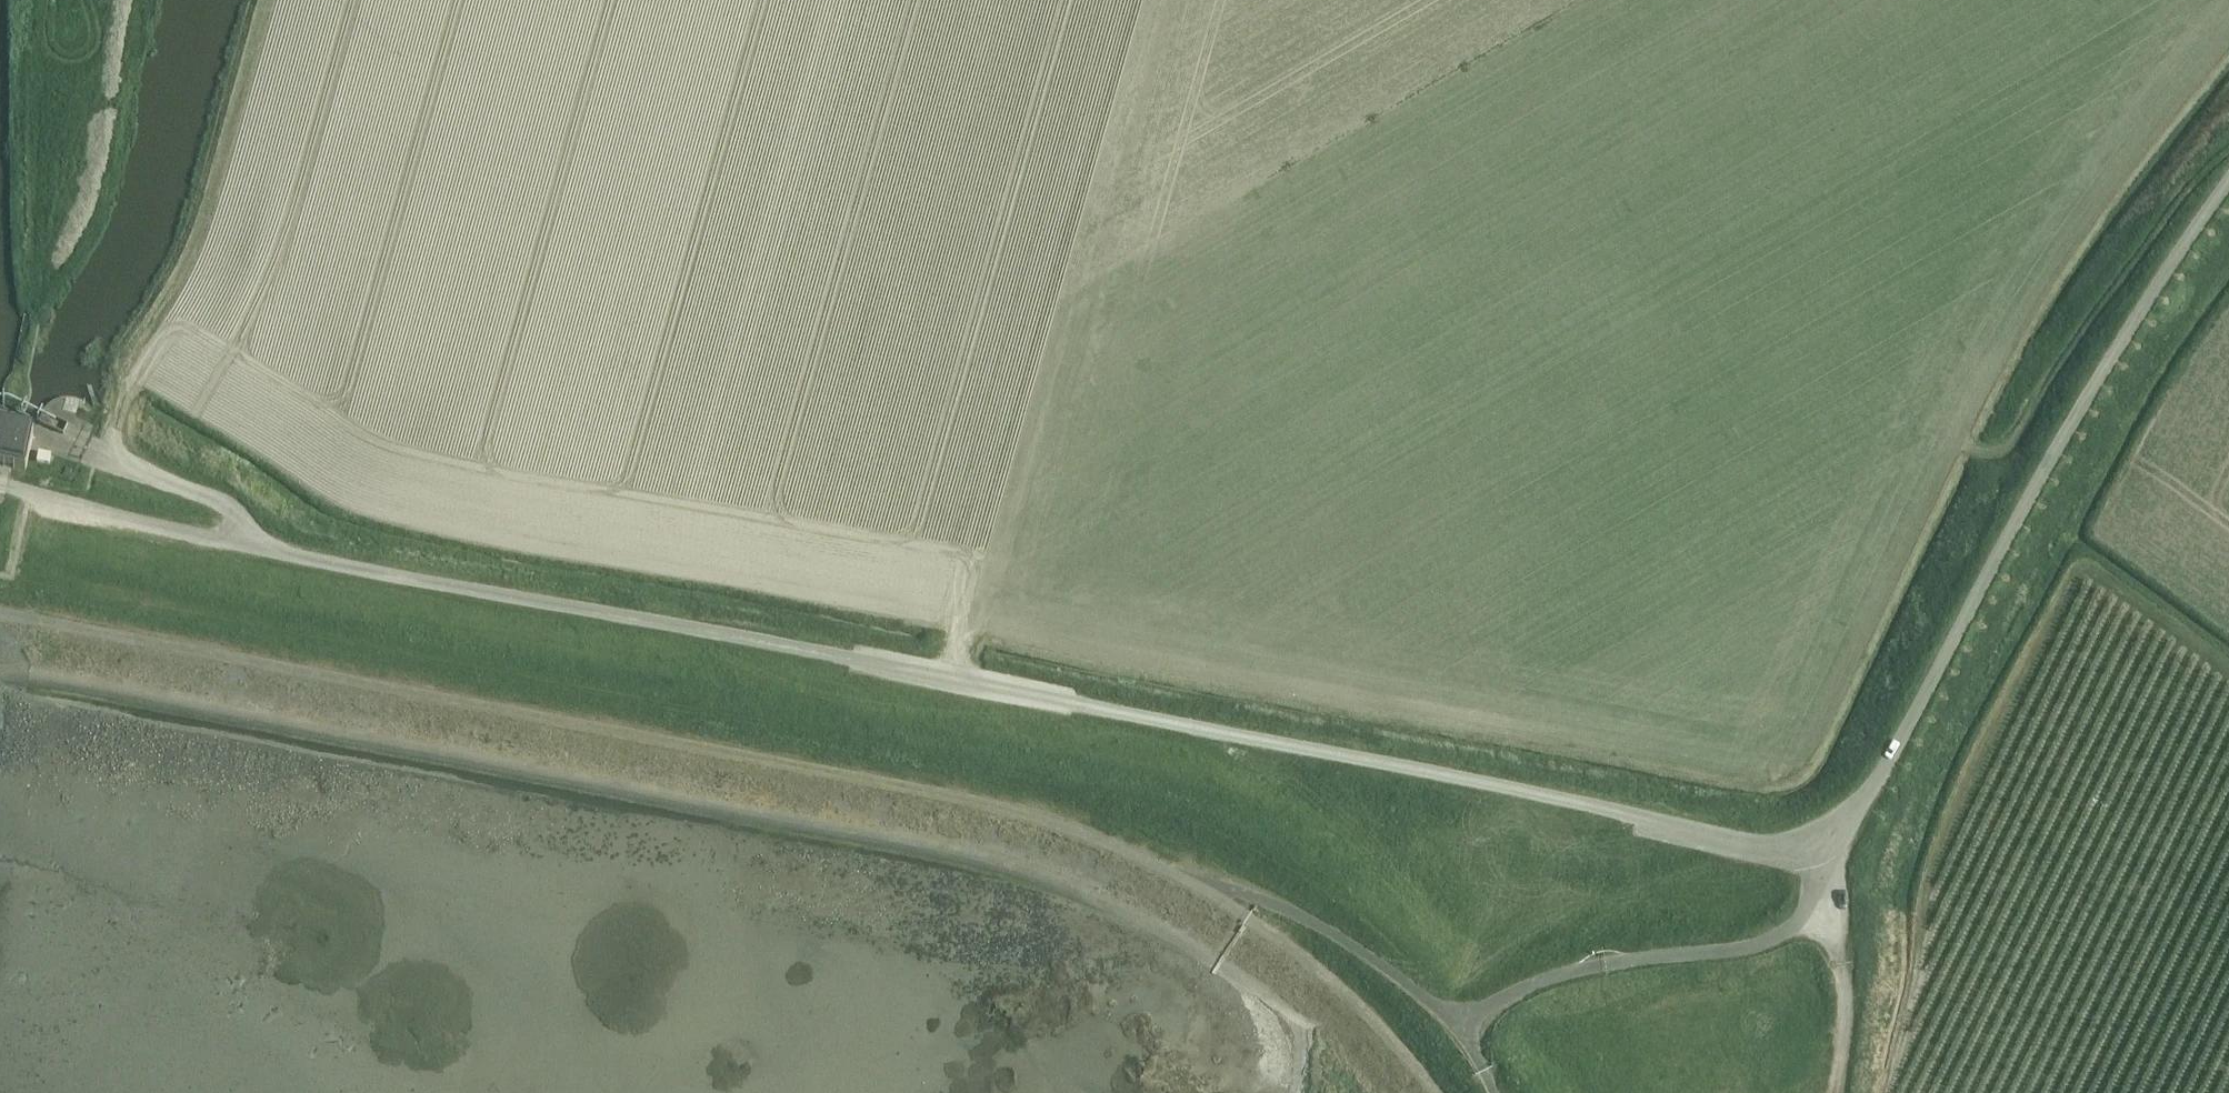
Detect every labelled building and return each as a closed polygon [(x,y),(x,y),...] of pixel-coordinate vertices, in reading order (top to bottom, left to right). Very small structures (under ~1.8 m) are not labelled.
[(10,470),(24,473),(32,435),(0,428),(0,468),(10,470)]
